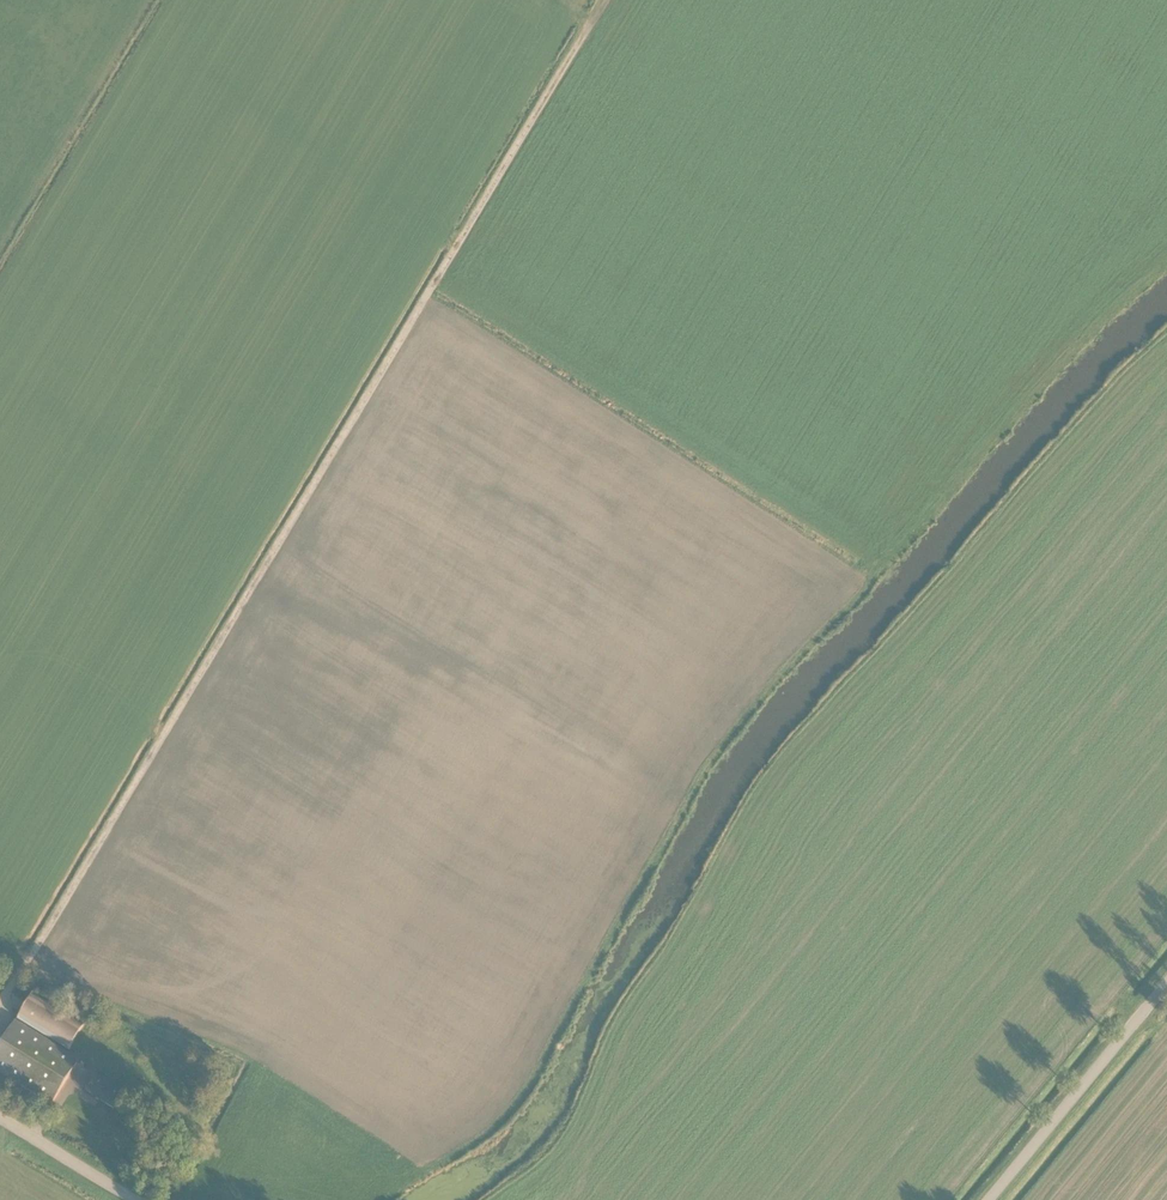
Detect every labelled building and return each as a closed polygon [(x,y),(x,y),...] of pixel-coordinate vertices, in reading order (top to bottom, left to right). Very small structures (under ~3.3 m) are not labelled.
[(27,985),(30,980),(24,976),(21,981),(27,985)] [(34,993),(18,1019),(70,1051),(86,1025),(34,993)] [(79,1059),(16,1021),(0,1046),(0,1073),(52,1104),(79,1059)] [(115,1109),(125,1092),(97,1074),(86,1091),(115,1109)]
